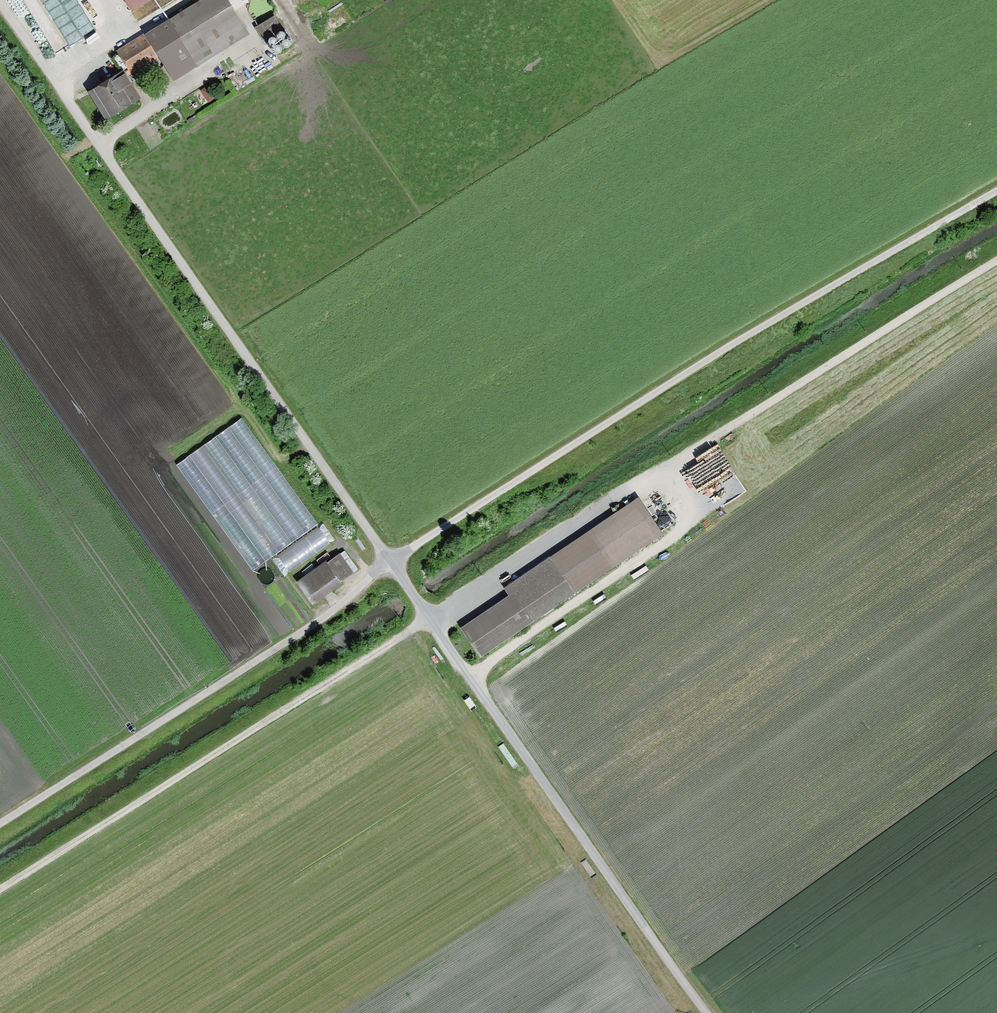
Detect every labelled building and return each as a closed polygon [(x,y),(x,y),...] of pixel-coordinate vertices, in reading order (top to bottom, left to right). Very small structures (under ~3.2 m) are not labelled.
[(157,52),(169,71),(243,26),(227,0),(205,0),(120,52),(130,68),(157,52)] [(131,10),(148,0),(125,0),(131,10)] [(137,95),(123,73),(123,74),(93,92),(106,114),(137,95)] [(317,523),(241,417),(176,464),(252,570),(317,523)] [(637,506),(595,534),(615,563),(657,535),(637,506)] [(615,563),(595,534),(554,562),(552,559),(510,587),(515,594),(463,629),(480,654),(578,588),(615,563)] [(353,572),(339,553),(298,582),(312,601),(353,572)]
